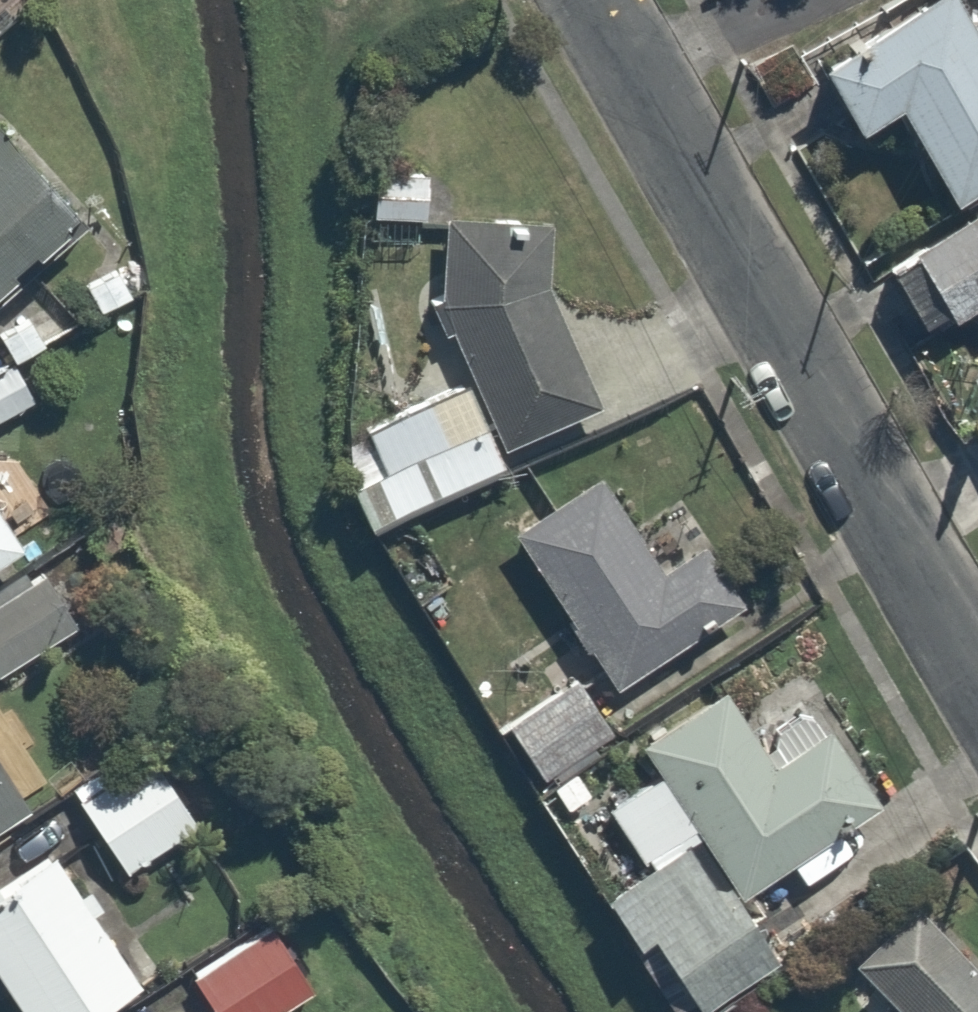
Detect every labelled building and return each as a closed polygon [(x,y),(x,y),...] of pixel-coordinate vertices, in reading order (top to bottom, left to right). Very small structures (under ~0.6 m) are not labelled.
[(23,2),(21,0),(0,0),(0,24),(23,2)] [(907,107),(948,188),(977,172),(977,8),(974,0),(918,0),(820,50),(861,130),(907,107)] [(0,121),(0,287),(83,198),(0,121)] [(432,162),(374,160),(373,215),(430,216),(432,162)] [(543,274),(542,275),(546,211),(446,205),(440,298),(471,376),(503,443),(594,401),(543,274)] [(913,249),(951,314),(977,298),(977,212),(913,249)] [(40,402),(16,354),(0,362),(0,422),(40,402)] [(465,378),(369,417),(338,459),(363,518),(499,462),(465,378)] [(606,475),(516,526),(609,689),(752,608),(700,516),(646,547),(606,475)] [(26,549),(0,508),(0,566),(26,549)] [(0,594),(0,670),(83,615),(48,563),(0,594)] [(579,669),(502,717),(540,779),(617,731),(579,669)] [(728,682),(642,733),(663,768),(752,917),(890,834),(813,705),(761,737),(728,682)] [(151,733),(72,781),(125,867),(204,819),(151,733)] [(39,795),(0,739),(0,822),(39,795)] [(644,863),(629,872),(665,932),(707,1004),(778,961),(752,917),(663,768),(608,801),(644,863)] [(0,877),(0,962),(36,1011),(92,1011),(145,974),(49,841),(0,877)] [(191,969),(221,1011),(275,1011),(321,980),(274,912),(191,969)] [(945,923),(935,912),(867,971),(903,1011),(977,1011),(977,961),(945,923)] [(188,999),(167,1011),(196,1011),(188,999)]
